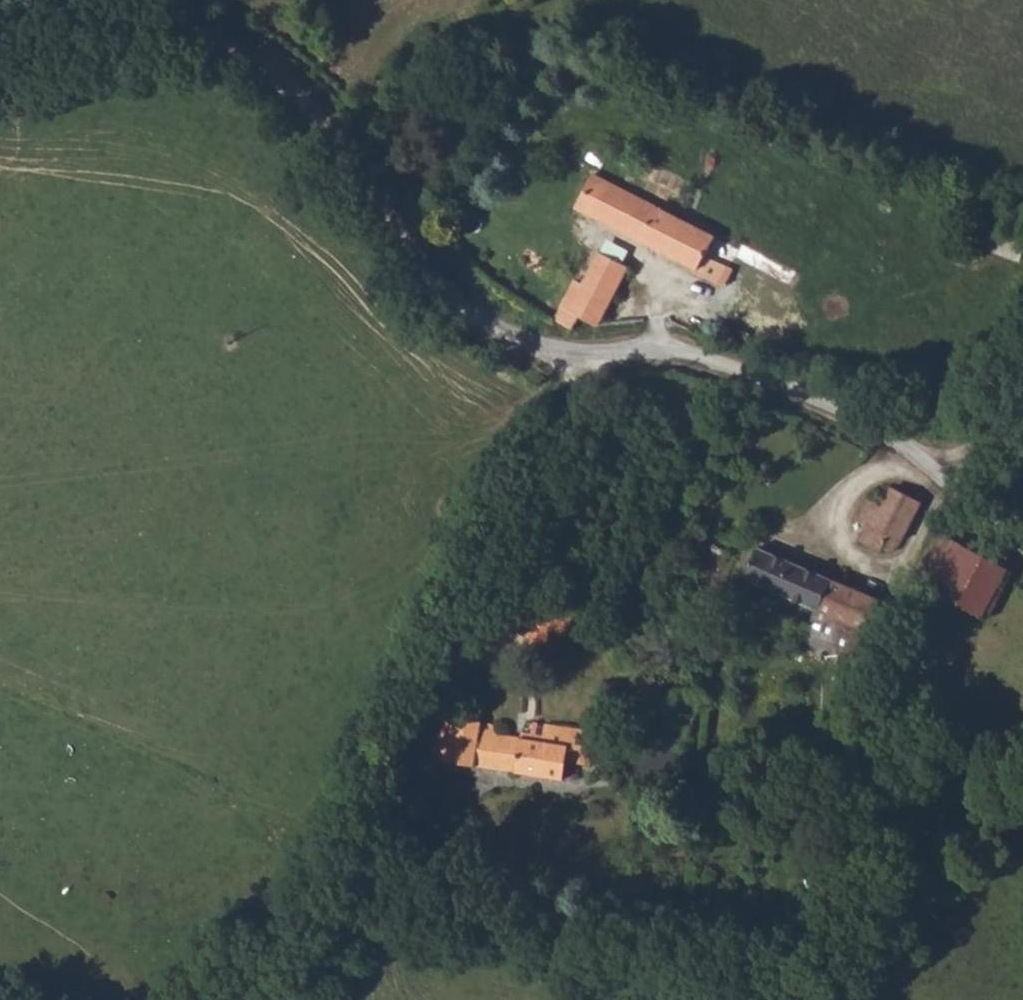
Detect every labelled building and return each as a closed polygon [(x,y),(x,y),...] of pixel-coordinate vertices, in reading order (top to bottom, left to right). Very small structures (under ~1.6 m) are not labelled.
[(705,257),(717,237),(693,225),(593,173),(575,208),(696,270),(695,273),(724,288),(733,272),(705,257)] [(567,277),(575,282),(555,320),(573,330),(580,317),(598,327),(629,269),(585,245),(567,277)] [(866,524),(857,541),(880,553),(882,550),(884,551),(890,553),(895,553),(897,551),(900,548),(921,503),(892,487),(882,507),(867,498),(856,519),(866,524)] [(984,618),(1008,568),(940,530),(915,576),(913,580),(984,618)] [(818,610),(805,642),(850,662),(850,666),(864,671),(864,660),(872,629),(882,600),(758,547),(744,578),(818,610)] [(512,593),(498,626),(530,641),(544,607),(512,593)] [(544,607),(530,641),(526,650),(540,656),(551,630),(564,635),(571,618),(544,607)] [(584,738),(586,729),(547,723),(543,743),(495,734),(495,729),(494,726),(490,723),(487,722),(482,724),(482,721),(443,715),(428,759),(564,780),(567,763),(590,767),(594,749),(583,748),(584,738)] [(596,740),(584,738),(583,748),(594,749),(596,740)]
